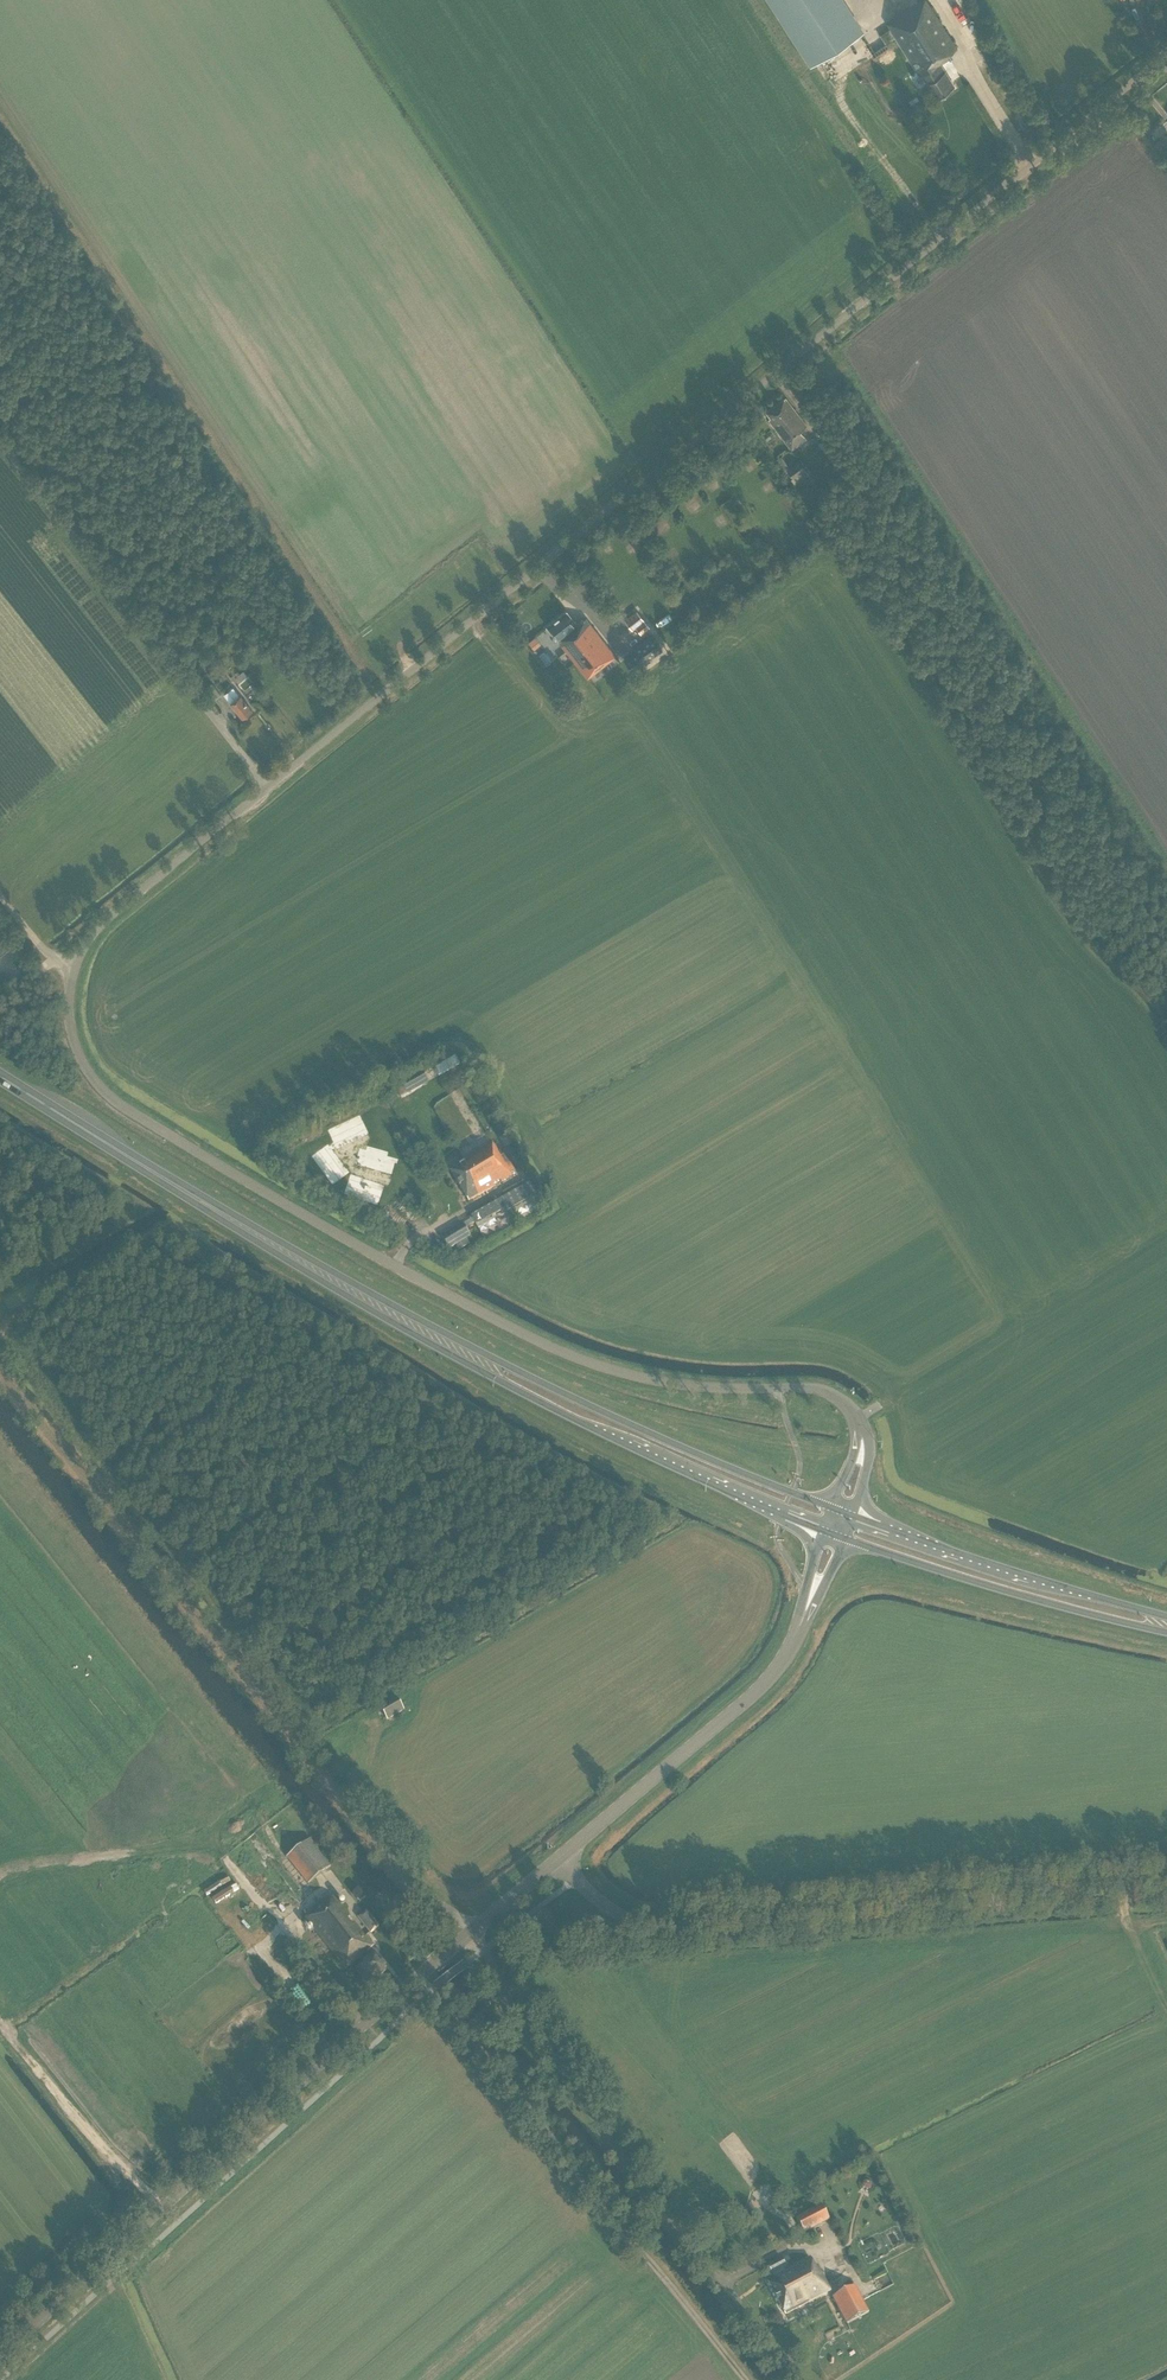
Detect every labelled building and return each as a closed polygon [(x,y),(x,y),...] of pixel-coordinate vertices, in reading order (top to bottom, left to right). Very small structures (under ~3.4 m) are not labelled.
[(841,0),(770,0),(812,65),(862,33),(841,0)] [(925,0),(924,0),(887,24),(890,30),(880,36),(885,44),(895,37),(920,76),(922,75),(937,99),(955,88),(940,64),(948,58),(947,56),(957,50),(925,0)] [(891,50),(899,61),(905,58),(898,46),(891,50)] [(843,53),(851,64),(858,59),(850,48),(843,53)] [(785,398),(766,413),(771,418),(768,420),(791,450),(806,439),(800,431),(806,426),(785,398)] [(787,470),(797,484),(809,475),(799,462),(787,470)] [(669,520),(678,531),(683,527),(674,515),(669,520)] [(621,534),(627,544),(633,540),(627,530),(621,534)] [(711,547),(716,553),(722,548),(716,542),(711,547)] [(566,611),(547,627),(587,679),(615,656),(586,618),(577,625),(566,611)] [(636,628),(641,634),(647,629),(635,613),(625,621),(632,630),(636,628)] [(528,640),(533,646),(541,640),(535,634),(528,640)] [(633,648),(636,652),(624,660),(632,672),(663,651),(652,635),(633,648)] [(204,689),(214,700),(221,694),(211,683),(204,689)] [(240,696),(239,696),(233,688),(224,695),(231,703),(243,718),(252,711),(240,696)] [(0,921),(0,956),(17,942),(0,921)] [(407,1094),(428,1082),(422,1072),(401,1083),(407,1094)] [(494,1184),(500,1181),(501,1183),(512,1176),(493,1143),(464,1160),(465,1163),(451,1172),(469,1202),(495,1186),(494,1184)] [(533,1181),(471,1216),(476,1225),(511,1206),(512,1208),(540,1193),(533,1181)] [(449,1249),(470,1237),(462,1224),(442,1236),(449,1249)] [(395,1696),(378,1706),(387,1721),(404,1711),(395,1696)] [(340,1748),(346,1744),(341,1734),(335,1737),(340,1748)] [(255,1839),(246,1847),(262,1867),(271,1859),(255,1839)] [(310,1840),(287,1858),(308,1884),(331,1866),(310,1840)] [(291,1890),(282,1877),(272,1883),(248,1846),(232,1856),(265,1907),(291,1890)] [(220,1882),(222,1887),(231,1882),(228,1877),(220,1882)] [(204,1893),(207,1897),(221,1887),(219,1883),(204,1893)] [(358,1890),(352,1895),(359,1903),(364,1898),(358,1890)] [(365,1964),(358,1969),(370,1984),(387,1970),(375,1956),(372,1958),(367,1952),(374,1946),(366,1936),(365,1937),(333,1898),(325,1905),(323,1903),(305,1918),(346,1969),(365,1954),(367,1957),(363,1960),(365,1964)] [(366,1912),(358,1918),(370,1934),(378,1927),(366,1912)] [(262,1920),(266,1925),(271,1921),(266,1916),(262,1920)] [(796,2218),(804,2234),(830,2221),(822,2205),(796,2218)] [(830,2291),(817,2266),(815,2268),(810,2258),(783,2273),(781,2270),(786,2267),(781,2258),(768,2265),(773,2274),(775,2273),(776,2276),(768,2281),(785,2315),(830,2291)] [(833,2298),(847,2324),(869,2312),(855,2286),(833,2298)]
